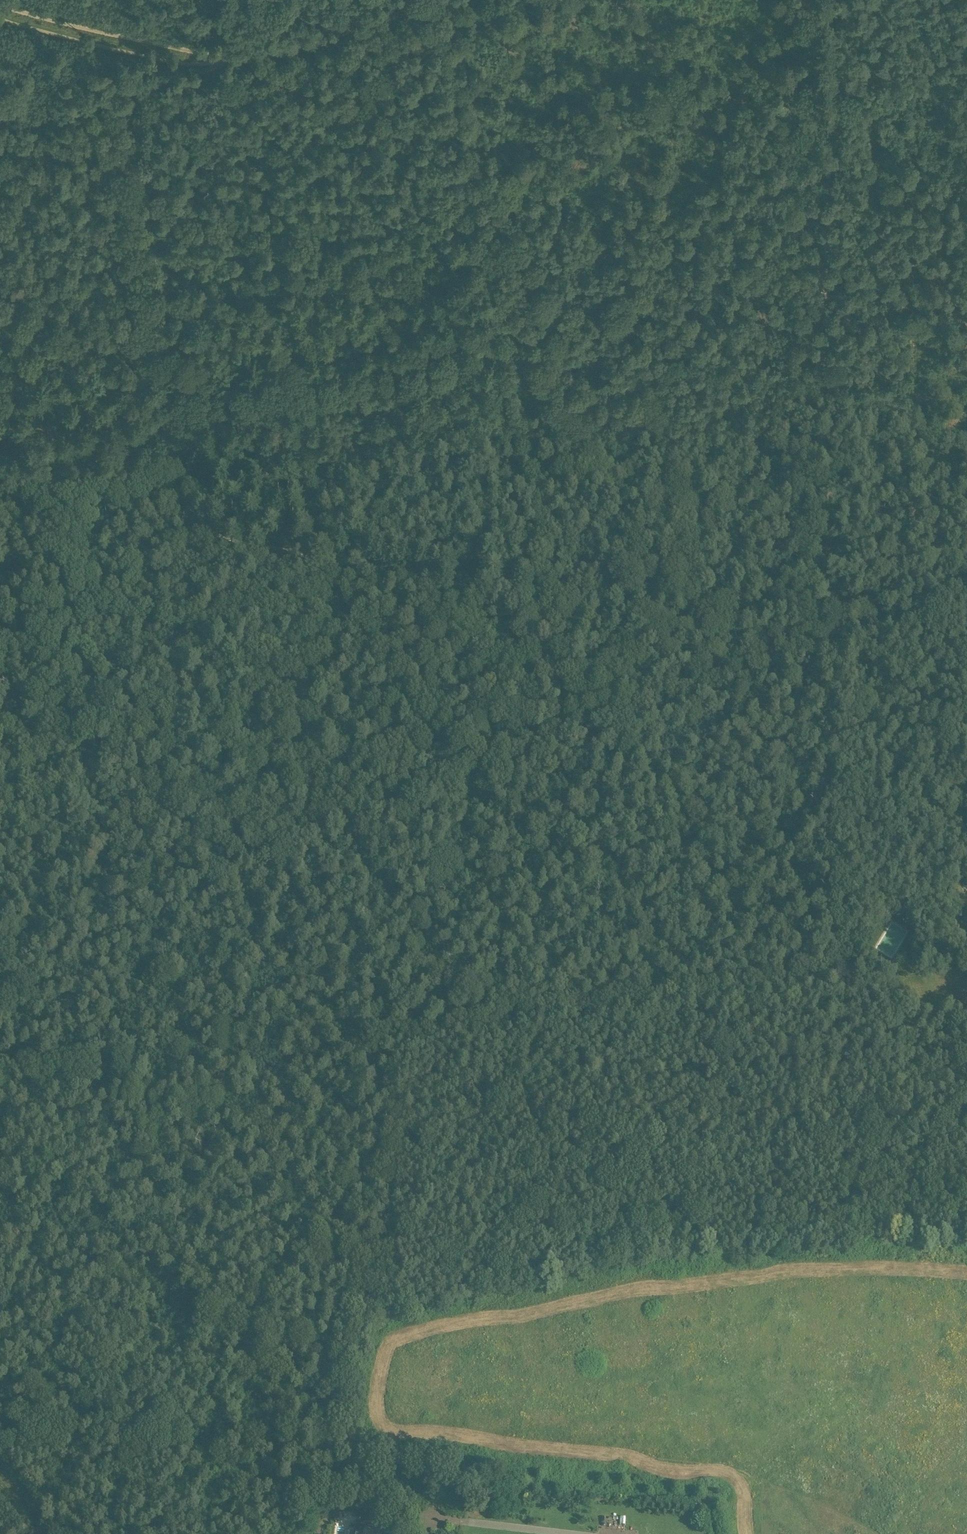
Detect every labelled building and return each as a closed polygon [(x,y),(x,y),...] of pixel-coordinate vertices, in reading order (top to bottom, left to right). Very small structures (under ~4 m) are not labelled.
[(425,1494),(427,1488),(416,1485),(414,1492),(425,1494)] [(354,1533),(385,1533),(386,1529),(355,1525),(354,1533)]
